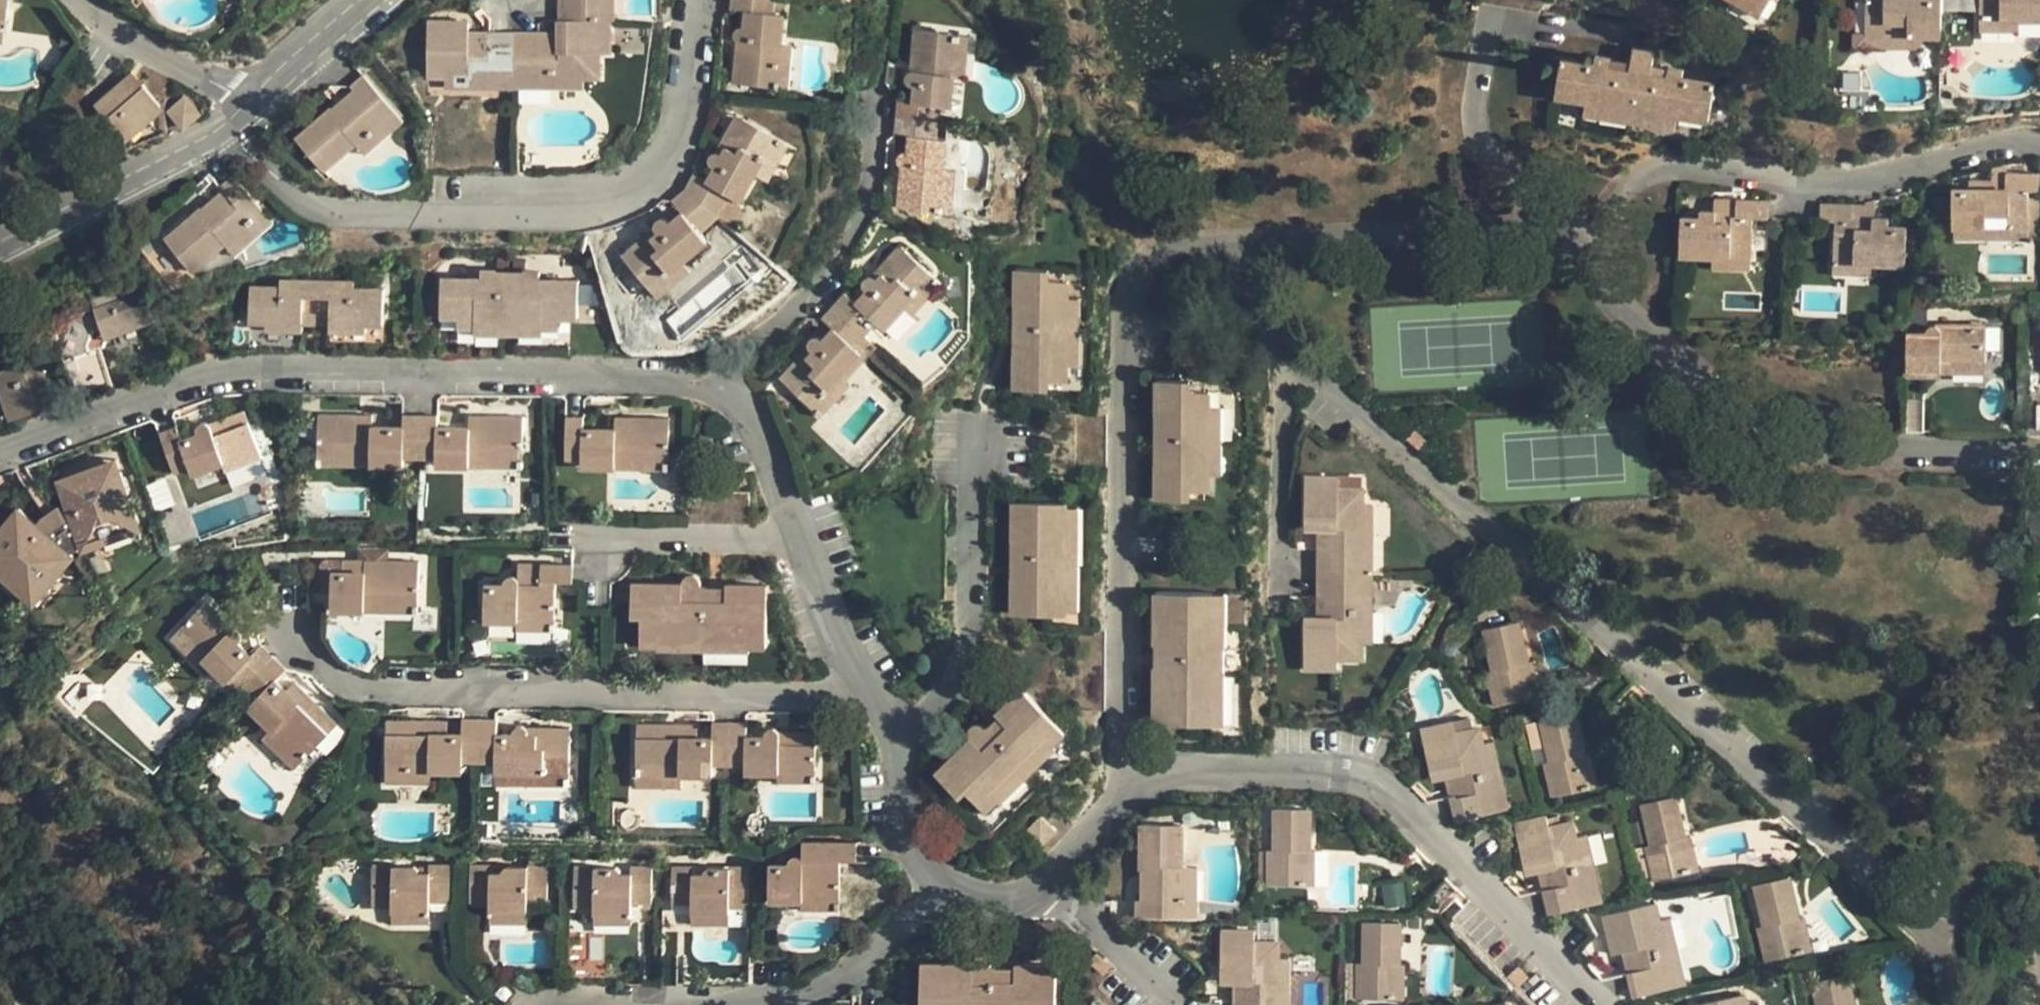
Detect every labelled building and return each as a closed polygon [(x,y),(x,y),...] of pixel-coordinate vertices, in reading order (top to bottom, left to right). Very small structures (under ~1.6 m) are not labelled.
[(7,26),(9,0),(0,0),(0,25),(7,26)] [(570,26),(595,27),(596,0),(571,0),(570,26)] [(595,27),(621,27),(621,0),(596,0),(595,27)] [(732,5),(749,7),(747,24),(744,24),(741,24),(739,27),(738,29),(737,31),(738,34),(739,37),(741,38),(743,39),(745,40),(745,47),(737,46),(733,80),(778,84),(783,36),(786,10),(777,10),(778,0),(733,0),(732,5)] [(1482,3),(1543,12),(1545,0),(1483,0),(1482,3)] [(1764,14),(1772,0),(1741,0),(1764,14)] [(1910,36),(1943,36),(1944,0),(1869,0),(1868,36),(1910,36)] [(2022,20),(2039,20),(2039,0),(1982,0),(1982,20),(2022,20)] [(2022,20),(1982,20),(1982,32),(2022,31),(2022,20)] [(479,26),(438,26),(438,83),(456,82),(486,82),(486,65),(525,64),(525,37),(479,37),(479,26)] [(595,27),(570,26),(570,37),(525,37),(525,64),(525,67),(562,67),(561,85),(594,85),(610,84),(610,60),(621,60),(621,27),(595,27)] [(956,34),(912,31),(909,63),(917,64),(916,72),(912,72),(910,72),(908,74),(907,76),(906,79),(905,81),(906,83),(907,85),(909,87),(911,88),(915,88),(912,102),(896,100),(895,118),(939,123),(940,106),(949,106),(951,83),(956,34)] [(968,35),(956,34),(951,83),(962,84),(968,35)] [(795,38),(783,36),(778,84),(790,86),(795,38)] [(1910,36),(1868,36),(1868,49),(1910,49),(1910,36)] [(1597,65),(1565,60),(1559,97),(1589,102),(1605,104),(1604,108),(1634,112),(1665,117),(1665,115),(1679,117),(1712,122),(1718,85),(1684,79),(1686,72),(1671,69),(1669,77),(1654,74),(1655,67),(1657,52),(1637,49),(1635,63),(1634,71),(1612,68),(1614,60),(1598,57),(1597,65)] [(1635,63),(1614,60),(1612,68),(1634,71),(1635,63)] [(486,82),(456,82),(456,93),(525,94),(525,67),(525,64),(486,65),(486,82)] [(562,67),(525,67),(525,94),(594,93),(594,85),(561,85),(562,67)] [(1671,69),(1655,67),(1654,74),(1669,77),(1671,69)] [(118,88),(100,105),(123,132),(160,100),(137,74),(118,88)] [(364,94),(306,142),(332,173),(364,145),(367,149),(391,127),(386,121),(398,110),(373,79),(360,90),(364,94)] [(165,108),(178,130),(200,117),(187,95),(165,108)] [(1605,104),(1589,102),(1587,115),(1633,122),(1634,112),(1604,108),(1605,104)] [(391,127),(367,149),(374,157),(411,124),(398,110),(386,121),(391,127)] [(1665,117),(1634,112),(1633,122),(1677,129),(1679,117),(1665,115),(1665,117)] [(939,123),(895,118),(893,133),(909,136),(907,154),(905,154),(902,155),(900,157),(898,159),(898,161),(899,164),(900,167),(901,169),(904,170),(906,171),(905,177),(898,177),(894,210),(939,214),(943,166),(946,140),(937,139),(939,123)] [(786,159),(752,131),(731,156),(737,162),(732,168),(729,165),(727,164),(724,165),(722,165),(720,167),(718,169),(717,171),(717,173),(717,176),(719,178),(721,180),(711,190),(700,179),(698,181),(688,194),(722,222),(732,209),(739,215),(755,197),(786,159)] [(786,159),(755,197),(765,206),(796,168),(786,159)] [(955,167),(943,166),(939,214),(951,215),(955,167)] [(230,187),(172,236),(199,266),(231,239),(234,242),(258,220),(253,214),(265,203),(239,172),(227,183),(230,187)] [(2032,227),(2032,208),(2039,208),(2039,173),(2009,173),(2009,181),(1971,181),(1972,190),(1955,190),(1954,227),(1989,227),(2032,227)] [(722,222),(688,194),(678,203),(677,204),(690,217),(678,230),(677,229),(673,228),(671,229),(668,230),(666,232),(666,234),(665,237),(665,239),(667,241),(668,244),(664,248),(658,244),(636,269),(671,298),(702,260),(718,241),(711,235),(722,222)] [(1727,199),(1719,198),(1718,211),(1718,216),(1726,216),(1727,199)] [(1701,256),(1754,258),(1756,218),(1771,216),(1771,201),(1727,199),(1726,216),(1718,216),(1718,211),(1705,211),(1704,220),(1685,219),(1684,256),(1701,256)] [(258,220),(234,242),(240,250),(278,217),(265,203),(253,214),(258,220)] [(1837,263),(1876,265),(1908,267),(1910,229),(1892,228),(1892,219),(1877,218),(1877,223),(1867,222),(1868,205),(1867,205),(1825,203),(1824,220),(1823,221),(1840,222),(1837,263)] [(1877,206),(1868,205),(1867,222),(1877,223),(1877,218),(1877,206)] [(2032,227),(1989,227),(1989,241),(2032,241),(2032,227)] [(841,293),(833,304),(870,337),(881,324),(888,331),(904,314),(936,278),(900,244),(878,268),(884,274),(878,280),(875,277),(873,277),(871,277),(867,278),(865,280),(863,283),(863,284),(864,287),(866,290),(868,292),(858,303),(843,290),(841,293)] [(1754,258),(1701,256),(1700,269),(1754,271),(1754,258)] [(702,260),(671,298),(681,306),(712,268),(702,260)] [(1876,265),(1837,263),(1837,275),(1875,277),(1876,265)] [(1019,267),(1019,298),(1033,298),(1033,358),(1019,358),(1019,387),(1051,387),(1051,379),(1069,379),(1070,362),(1070,295),(1070,278),(1053,278),(1053,267),(1019,267)] [(946,286),(936,278),(904,314),(913,322),(946,286)] [(485,293),(447,294),(447,329),(465,329),(465,343),(479,343),(479,338),(549,338),(549,343),(565,343),(566,330),(584,330),(585,294),(546,294),(545,285),(530,285),(530,310),(501,310),(501,285),(486,286),(485,293)] [(530,285),(501,285),(501,310),(530,310),(530,285)] [(1082,295),(1070,295),(1070,362),(1082,362),(1082,295)] [(150,296),(100,314),(111,346),(161,328),(150,296)] [(295,305),(266,305),(266,338),(283,338),(283,345),(319,346),(319,339),(319,316),(347,316),(347,338),(347,346),(381,346),(381,338),(398,339),(398,306),(370,305),(370,298),(295,298),(295,305)] [(1033,298),(1019,298),(1019,358),(1033,358),(1033,298)] [(870,337),(833,304),(826,312),(821,318),(835,330),(823,342),(821,339),(818,339),(815,339),(812,339),(809,340),(808,343),(808,345),(808,347),(809,349),(811,351),(813,354),(808,359),(802,354),(779,379),(816,411),(848,376),(864,357),(858,351),(870,337)] [(319,316),(319,339),(347,338),(347,316),(319,316)] [(1944,363),(1989,365),(1988,326),(1934,326),(1931,327),(1930,329),(1928,332),(1928,333),(1910,333),(1910,374),(1943,373),(1944,363)] [(549,338),(479,338),(479,343),(479,348),(549,348),(549,343),(549,338)] [(107,356),(80,366),(93,402),(120,392),(107,356)] [(1989,365),(1944,363),(1943,373),(1988,374),(1989,365)] [(59,365),(13,382),(27,420),(73,403),(59,365)] [(858,384),(848,376),(816,411),(815,412),(825,420),(858,384)] [(1927,397),(1910,397),(1910,431),(1927,430),(1927,397)] [(1198,400),(1166,400),(1165,430),(1177,430),(1177,489),(1164,489),(1164,521),(1196,521),(1196,511),(1217,511),(1218,493),(1218,428),(1219,411),(1198,411),(1198,400)] [(335,419),(335,433),(329,433),(329,458),(367,458),(366,470),(383,471),(384,468),(417,469),(417,461),(431,461),(432,416),(415,415),(415,433),(384,433),(384,426),(366,426),(367,419),(335,419)] [(450,416),(432,416),(431,461),(449,462),(449,469),(480,470),(480,472),(497,472),(497,459),(536,459),(536,433),(530,433),(530,421),(498,420),(498,427),(480,427),(480,433),(450,433),(450,416)] [(258,435),(252,419),(246,422),(252,437),(258,435)] [(595,419),(578,419),(578,463),(594,463),(594,471),(643,472),(643,460),(680,461),(681,434),(675,434),(675,421),(643,421),(642,429),(625,428),(626,435),(595,434),(595,419)] [(643,421),(626,421),(625,428),(642,429),(643,421)] [(180,431),(165,436),(180,480),(196,474),(198,481),(227,471),(226,466),(264,453),(258,435),(252,437),(246,422),(225,428),(225,433),(217,435),(214,432),(212,431),(208,431),(206,431),(203,434),(201,437),(201,439),(201,442),(186,447),(180,431)] [(1231,428),(1218,428),(1218,493),(1230,493),(1231,428)] [(1177,430),(1165,430),(1164,489),(1177,489),(1177,430)] [(226,466),(230,478),(268,464),(264,453),(226,466)] [(329,458),(329,469),(366,470),(367,458),(329,458)] [(497,459),(497,472),(536,473),(536,459),(497,459)] [(680,472),(680,461),(643,460),(643,472),(680,472)] [(125,478),(121,466),(111,470),(115,482),(125,478)] [(25,598),(52,569),(62,579),(77,562),(74,558),(84,550),(87,556),(108,548),(102,532),(140,519),(125,478),(115,482),(111,470),(63,487),(70,508),(76,523),(71,524),(67,527),(62,531),(58,534),(54,537),(52,540),(40,530),(22,514),(0,538),(0,577),(25,598)] [(1348,490),(1314,489),(1315,542),(1327,542),(1327,562),(1327,585),(1356,585),(1357,549),(1371,549),(1371,518),(1371,501),(1348,501),(1348,490)] [(44,526),(40,530),(52,540),(54,537),(58,534),(62,531),(67,527),(71,524),(76,523),(70,508),(65,510),(61,512),(54,517),(49,521),(44,526)] [(1073,510),(1021,510),(1020,550),(1037,550),(1036,584),(1020,584),(1020,623),(1072,623),(1072,618),(1073,515),(1073,510)] [(1085,515),(1073,515),(1072,618),(1084,619),(1085,515)] [(1382,517),(1371,518),(1371,549),(1357,549),(1356,585),(1381,585),(1382,517)] [(102,532),(108,548),(145,534),(140,519),(102,532)] [(1037,550),(1020,550),(1020,584),(1036,584),(1037,550)] [(348,575),(338,575),(337,612),(369,612),(369,615),(386,615),(386,603),(425,604),(426,579),(420,579),(420,564),(387,564),(387,571),(372,571),(372,564),(349,563),(348,575)] [(535,582),(536,566),(527,565),(526,582),(535,582)] [(513,587),(493,587),(493,622),(526,623),(526,618),(563,619),(564,582),(582,582),(582,567),(536,566),(535,582),(526,582),(522,579),(520,578),(517,579),(514,581),(513,583),(513,587)] [(25,598),(36,608),(62,579),(52,569),(25,598)] [(734,605),(735,591),(712,590),(711,587),(709,584),(708,582),(704,582),(700,583),(696,584),(694,586),(693,587),(692,604),(734,605)] [(1356,585),(1327,585),(1327,607),(1326,607),(1326,631),(1313,631),(1313,681),(1345,681),(1346,671),(1369,671),(1369,657),(1370,623),(1356,623),(1356,585)] [(1381,585),(1356,585),(1356,623),(1370,623),(1369,657),(1381,657),(1381,585)] [(693,587),(643,586),(642,618),(651,618),(650,647),(668,648),(669,639),(758,642),(757,651),(776,652),(777,590),(737,588),(737,591),(735,591),(734,605),(692,604),(693,587)] [(1221,599),(1162,599),(1161,652),(1190,652),(1190,673),(1162,673),(1161,733),(1219,734),(1220,679),(1232,679),(1232,653),(1221,653),(1221,599)] [(1232,600),(1221,599),(1221,653),(1232,653),(1232,600)] [(386,603),(386,615),(425,616),(425,604),(386,603)] [(212,605),(186,632),(213,659),(211,661),(234,685),(240,679),(252,691),(281,660),(270,648),(260,657),(247,646),(249,642),(249,639),(247,636),(245,635),(242,634),(241,634),(239,634),(237,636),(231,629),(234,626),(212,605)] [(526,623),(526,632),(563,633),(563,619),(526,618),(526,623)] [(241,634),(234,626),(231,629),(237,636),(239,634),(241,634)] [(489,627),(489,638),(513,639),(513,627),(489,627)] [(186,632),(178,641),(204,667),(211,661),(213,659),(186,632)] [(1524,638),(1492,645),(1501,686),(1496,687),(1503,721),(1537,714),(1531,689),(1526,690),(1523,681),(1533,679),(1524,638)] [(1190,652),(1161,652),(1162,673),(1190,673),(1190,652)] [(281,660),(252,691),(263,702),(256,709),(278,732),(269,741),(301,773),(328,746),(324,742),(342,724),(326,709),(321,714),(313,707),(318,702),(301,685),(292,695),(281,684),(293,671),(281,660)] [(1533,679),(1523,681),(1526,690),(1531,689),(1537,714),(1548,711),(1541,677),(1533,679)] [(978,730),(943,765),(964,788),(971,781),(991,802),(1006,788),(1001,783),(1054,731),(1060,736),(1072,723),(1030,679),(1003,705),(1016,717),(990,742),(978,730)] [(1220,679),(1219,734),(1232,734),(1232,679),(1220,679)] [(326,709),(318,702),(313,707),(321,714),(326,709)] [(977,728),(978,730),(990,742),(1016,717),(1003,705),(990,718),(984,716),(981,717),(977,718),(976,720),(976,722),(976,726),(977,728)] [(422,725),(400,725),(400,747),(394,747),(394,774),(439,774),(472,775),(472,766),(488,766),(488,723),(471,723),(471,739),(456,738),(456,726),(433,725),(433,731),(422,731),(422,725)] [(505,724),(488,723),(488,766),(504,767),(504,775),(535,776),(578,777),(578,741),(561,741),(561,732),(545,732),(545,740),(536,740),(536,735),(535,733),(534,732),(532,731),(529,730),(526,731),(524,732),(522,734),(521,737),(520,739),(505,739),(505,724)] [(328,746),(345,728),(342,724),(324,742),(328,746)] [(674,728),(653,727),(651,750),(647,750),(646,776),(691,777),(723,777),(723,768),(739,769),(740,726),(724,725),(723,744),(709,743),(710,729),(685,728),(684,735),(674,735),(674,728)] [(755,726),(740,726),(739,769),(755,769),(755,778),(787,779),(788,776),(827,776),(827,751),(821,750),(822,739),(798,738),(798,742),(788,742),(788,738),(787,737),(784,736),(783,736),(780,736),(778,737),(776,738),(775,740),(774,742),(757,741),(758,725),(755,726)] [(1580,727),(1548,734),(1557,775),(1551,776),(1559,810),(1593,803),(1587,778),(1582,779),(1579,770),(1589,768),(1580,727)] [(1006,788),(1009,791),(1063,739),(1060,736),(1054,731),(1001,783),(1006,788)] [(561,741),(578,741),(579,733),(561,732),(561,741)] [(1454,735),(1424,741),(1435,791),(1448,788),(1458,834),(1487,827),(1479,790),(1493,787),(1486,755),(1482,740),(1457,746),(1454,735)] [(1496,753),(1486,755),(1493,787),(1479,790),(1487,827),(1513,821),(1496,753)] [(1587,778),(1593,803),(1604,800),(1597,766),(1589,768),(1579,770),(1582,779),(1587,778)] [(394,774),(394,787),(439,788),(439,774),(394,774)] [(535,776),(535,789),(578,790),(578,777),(535,776)] [(646,776),(646,789),(691,790),(691,777),(646,776)] [(787,779),(787,787),(827,788),(827,776),(788,776),(787,779)] [(1681,798),(1648,806),(1658,847),(1653,848),(1660,882),(1693,874),(1688,850),(1682,851),(1680,842),(1690,839),(1681,798)] [(1551,815),(1520,823),(1532,873),(1545,870),(1555,914),(1584,907),(1575,871),(1589,868),(1582,836),(1578,821),(1553,827),(1551,815)] [(1185,820),(1146,820),(1146,894),(1141,894),(1141,912),(1184,912),(1184,893),(1190,893),(1191,861),(1185,861),(1185,820)] [(1309,828),(1276,827),(1275,869),(1269,868),(1268,904),(1302,905),(1303,879),(1297,879),(1298,870),(1308,870),(1309,828)] [(1592,833),(1582,836),(1589,868),(1575,871),(1584,907),(1608,902),(1592,833)] [(1688,850),(1693,874),(1705,872),(1698,838),(1690,839),(1680,842),(1682,851),(1688,850)] [(865,847),(822,846),(822,857),(811,856),(810,865),(807,861),(805,861),(803,861),(801,862),(798,863),(797,865),(796,867),(796,869),(778,869),(778,904),(811,905),(811,900),(848,900),(849,865),(864,866),(865,847)] [(822,857),(822,846),(812,846),(811,856),(822,857)] [(1202,862),(1191,861),(1190,893),(1184,893),(1184,912),(1202,912),(1202,862)] [(422,868),(382,866),(380,904),(400,904),(401,911),(439,912),(439,902),(440,882),(459,883),(460,868),(438,868),(438,874),(427,873),(427,870),(425,868),(422,868)] [(502,869),(480,868),(480,884),(499,885),(498,904),(498,913),(537,914),(537,908),(555,908),(557,871),(517,870),(514,871),(512,872),(511,874),(511,876),(502,875),(502,869)] [(1303,879),(1302,905),(1314,905),(1316,870),(1308,870),(1298,870),(1297,879),(1303,879)] [(623,872),(583,871),(582,908),(602,909),(602,915),(641,916),(641,906),(641,886),(661,886),(661,872),(639,872),(639,878),(629,877),(628,874),(626,872),(623,872)] [(704,873),(681,872),(681,888),(701,889),(701,909),(700,916),(738,917),(738,911),(758,911),(758,874),(718,873),(715,875),(714,877),(714,878),(704,878),(704,873)] [(1791,874),(1758,881),(1768,922),(1762,923),(1770,957),(1803,949),(1798,925),(1792,926),(1790,917),(1800,915),(1791,874)] [(458,903),(459,883),(440,882),(439,902),(458,903)] [(499,885),(480,884),(479,904),(498,904),(499,885)] [(660,907),(661,886),(641,886),(641,906),(660,907)] [(701,889),(681,888),(680,908),(701,909),(701,889)] [(848,900),(811,900),(811,905),(811,914),(848,914),(848,900)] [(1659,900),(1607,912),(1616,953),(1626,950),(1636,994),(1663,988),(1654,952),(1670,948),(1663,917),(1659,900)] [(439,912),(401,911),(400,924),(439,926),(439,912)] [(537,914),(498,913),(498,925),(536,926),(537,914)] [(1798,925),(1803,949),(1815,947),(1807,913),(1800,915),(1790,917),(1792,926),(1798,925)] [(641,916),(602,915),(602,927),(640,928),(641,916)] [(1673,915),(1663,917),(1670,948),(1654,952),(1663,988),(1689,982),(1673,915)] [(738,917),(700,916),(700,929),(738,931),(738,917)] [(1365,935),(1366,977),(1360,977),(1360,1004),(1394,1004),(1394,987),(1388,987),(1388,977),(1399,977),(1399,935),(1365,935)] [(1219,940),(1218,991),(1231,992),(1231,1004),(1260,1004),(1260,1001),(1275,1001),(1275,968),(1275,953),(1250,952),(1250,941),(1219,940)] [(986,973),(986,992),(1003,993),(1003,990),(1026,990),(1026,977),(1004,976),(1003,971),(1002,969),(1001,968),(998,966),(995,966),(993,966),(990,967),(987,969),(986,971),(986,973)] [(1275,968),(1275,1001),(1260,1001),(1260,1004),(1286,1004),(1286,968),(1275,968)] [(504,971),(493,983),(515,1003),(527,990),(504,971)] [(937,971),(936,1004),(1069,1004),(1070,976),(1030,974),(1029,977),(1026,977),(1026,990),(1003,990),(1003,993),(986,992),(986,973),(937,971)] [(1394,1004),(1407,1004),(1406,977),(1399,977),(1388,977),(1388,987),(1394,987),(1394,1004)] [(1815,996),(1817,1004),(1852,1004),(1847,988),(1815,996)]
